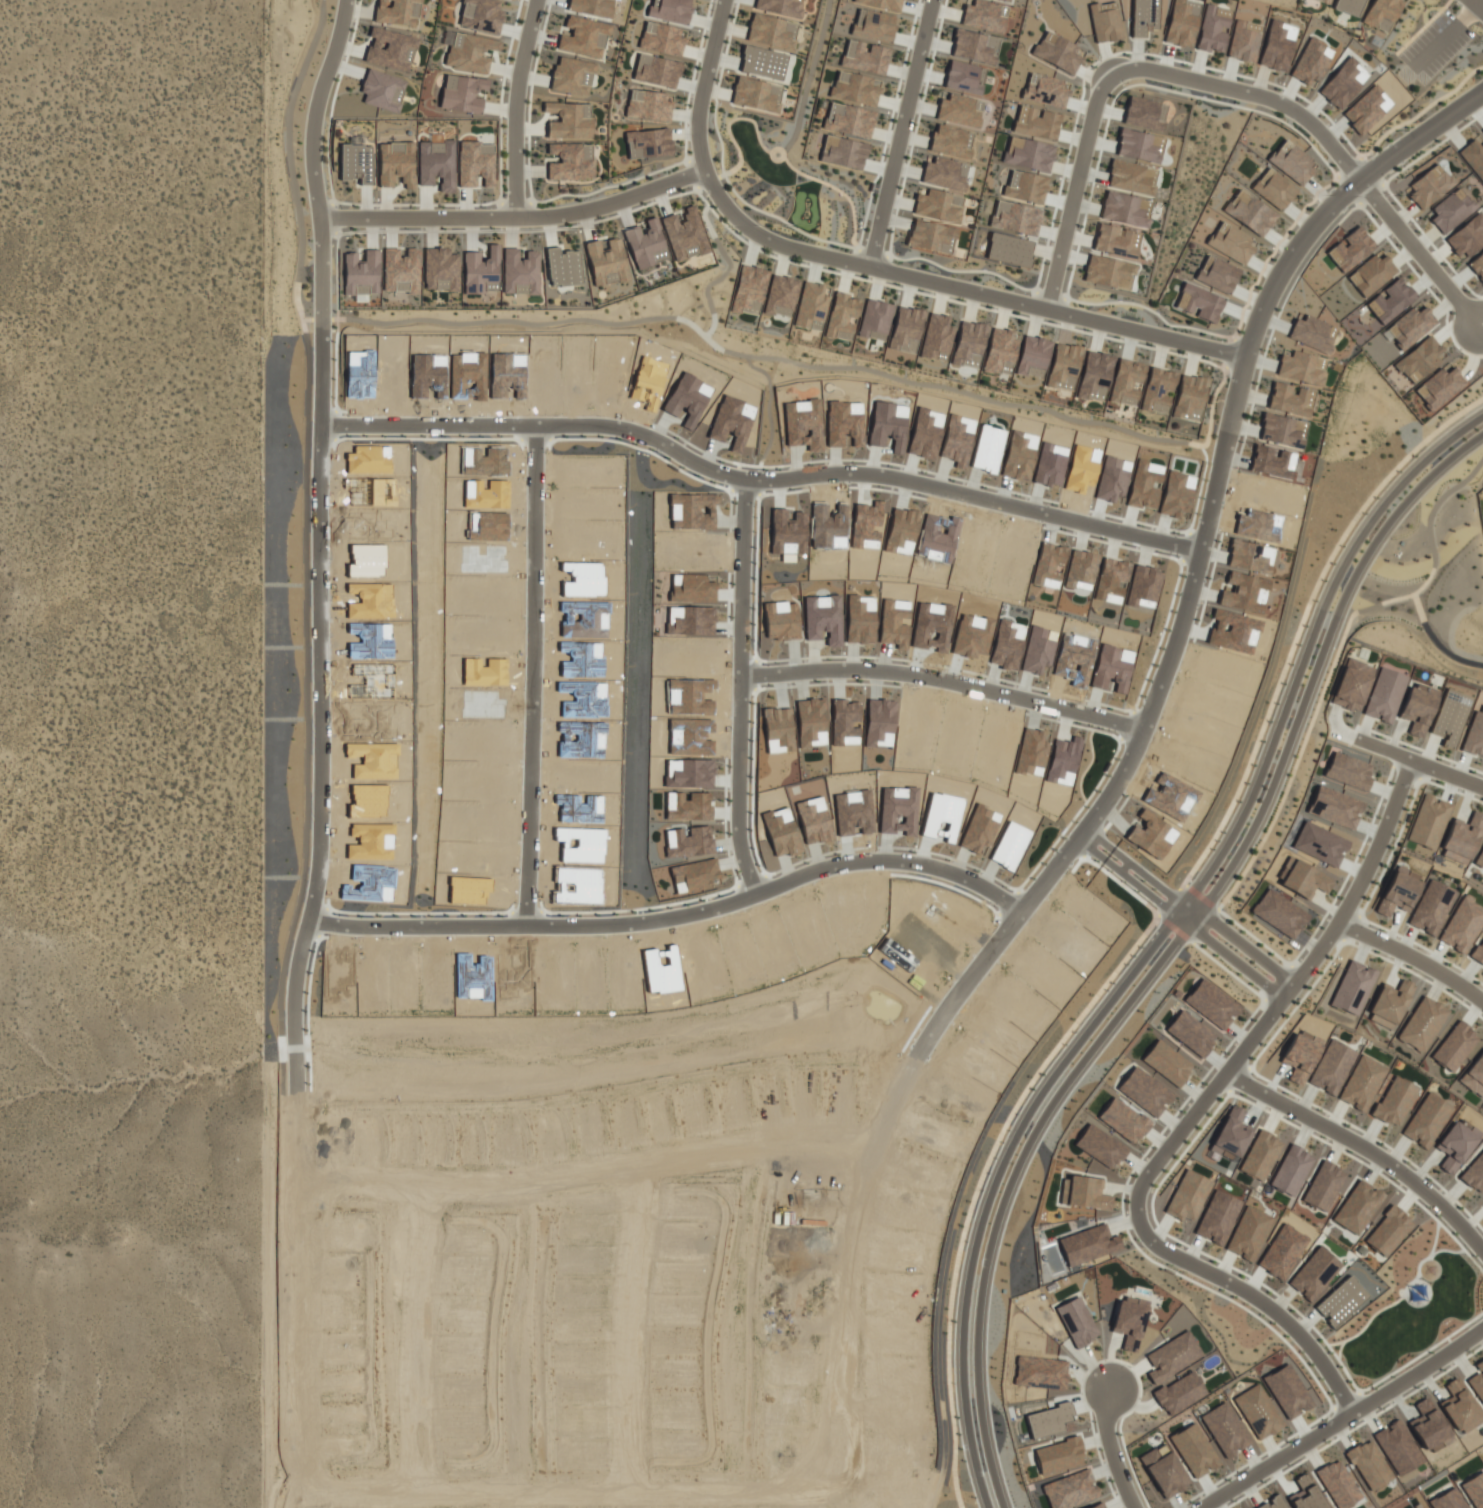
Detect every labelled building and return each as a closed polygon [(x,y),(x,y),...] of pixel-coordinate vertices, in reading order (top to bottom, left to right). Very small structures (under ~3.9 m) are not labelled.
[(487,73),(489,58),(483,58),(484,49),(497,51),(498,39),(500,39),(503,10),(496,9),(497,3),(484,2),(484,0),(464,0),(461,32),(444,30),(443,44),(448,45),(445,68),(487,73)] [(613,0),(569,0),(567,10),(609,18),(613,0)] [(687,25),(692,0),(652,0),(648,16),(687,25)] [(798,18),(802,0),(755,0),(753,8),(798,18)] [(902,0),(856,0),(856,3),(900,11),(902,0)] [(966,4),(961,23),(1001,34),(1008,7),(980,0),(974,0),(972,6),(966,4)] [(1145,38),(1145,30),(1157,30),(1157,0),(1132,0),(1132,38),(1145,38)] [(1200,2),(1190,0),(1173,0),(1164,43),(1191,48),(1200,2)] [(1357,18),(1365,0),(1337,0),(1333,8),(1357,18)] [(1094,43),(1121,39),(1117,7),(1099,10),(1098,3),(1089,4),(1094,43)] [(1196,49),(1222,53),(1227,30),(1231,9),(1204,4),(1196,49)] [(892,42),(896,14),(857,8),(853,36),(892,42)] [(746,40),(791,50),(797,23),(752,13),(746,40)] [(609,24),(567,15),(564,27),(572,29),(571,37),(560,34),(557,49),(602,58),(609,24)] [(1245,29),(1246,22),(1235,19),(1227,57),(1255,63),(1261,32),(1245,29)] [(680,56),(685,29),(645,21),(639,48),(680,56)] [(364,62),(410,72),(418,34),(407,31),(407,27),(396,24),(395,31),(372,26),(364,62)] [(951,56),(994,63),(999,37),(956,29),(951,56)] [(841,66),(885,75),(890,48),(870,44),(869,52),(863,50),(865,43),(847,39),(841,66)] [(739,70),(780,80),(786,56),(745,45),(739,70)] [(633,80),(676,88),(681,62),(638,54),(633,80)] [(551,90),(588,95),(591,72),(595,72),(597,63),(556,57),(551,90)] [(981,95),(987,68),(950,60),(944,86),(981,95)] [(397,113),(407,80),(367,69),(360,92),(366,94),(363,103),(397,113)] [(876,106),(881,79),(836,71),(831,98),(876,106)] [(1070,84),(1030,72),(1022,98),(1063,109),(1070,84)] [(440,108),(481,113),(483,98),(476,97),(477,89),(487,90),(488,80),(445,74),(440,108)] [(780,87),(738,75),(730,103),(778,116),(781,105),(775,103),(780,87)] [(626,117),(670,121),(673,94),(629,89),(626,117)] [(935,119),(977,128),(983,101),(949,93),(948,100),(940,98),(935,119)] [(871,138),(875,110),(829,102),(824,130),(871,138)] [(591,138),(591,103),(543,103),(543,113),(558,113),(558,122),(547,121),(547,137),(591,138)] [(1056,139),(1060,113),(1039,110),(1039,108),(1018,105),(1014,133),(1056,139)] [(929,150),(969,160),(975,133),(936,123),(929,150)] [(628,158),(671,155),(670,129),(626,131),(628,158)] [(820,162),(863,170),(868,143),(825,135),(820,162)] [(1003,163),(1050,172),(1055,145),(1008,136),(1003,163)] [(341,144),(340,179),(360,179),(360,186),(371,186),(372,146),(361,146),(362,138),(350,138),(350,144),(341,144)] [(1317,168),(1286,139),(1268,159),(1300,187),(1317,168)] [(1473,139),(1457,153),(1482,181),(1482,144),(1480,147),(1473,139)] [(459,188),(475,187),(475,178),(494,178),(493,142),(458,143),(459,188)] [(414,189),(413,143),(379,143),(379,187),(393,187),(393,176),(402,176),(402,189),(414,189)] [(548,179),(594,179),(594,161),(590,161),(590,144),(547,143),(547,156),(560,156),(560,163),(548,163),(548,179)] [(921,182),(962,191),(968,164),(934,156),(933,163),(926,162),(921,182)] [(1106,187),(1152,196),(1154,187),(1151,186),(1155,168),(1112,159),(1106,187)] [(1408,184),(1413,192),(1409,195),(1419,210),(1455,186),(1439,163),(1408,184)] [(1298,190),(1268,167),(1251,188),(1281,212),(1298,190)] [(1004,197),(1043,204),(1048,177),(1010,169),(1004,197)] [(1223,211),(1262,237),(1277,215),(1238,188),(1223,211)] [(1431,209),(1436,215),(1430,219),(1443,235),(1475,210),(1457,188),(1431,209)] [(961,224),(964,206),(960,205),(962,196),(927,189),(926,195),(917,193),(912,214),(961,224)] [(1150,199),(1105,192),(1100,219),(1146,227),(1150,199)] [(990,226),(1036,237),(1042,210),(997,199),(990,226)] [(709,251),(694,204),(682,208),(686,220),(678,222),(675,213),(661,218),(675,262),(709,251)] [(1463,251),(1467,257),(1482,244),(1482,237),(1480,233),(1482,230),(1482,219),(1478,213),(1444,240),(1457,256),(1463,251)] [(636,269),(669,259),(655,217),(645,220),(649,230),(641,232),(639,226),(624,230),(636,269)] [(907,246),(950,254),(955,227),(912,219),(907,246)] [(1244,265),(1255,246),(1247,242),(1250,236),(1220,220),(1207,245),(1244,265)] [(1093,249),(1133,259),(1140,233),(1121,228),(1099,223),(1093,249)] [(1342,273),(1376,248),(1359,225),(1341,238),(1342,240),(1326,251),(1342,273)] [(1033,243),(992,233),(986,257),(1027,268),(1033,243)] [(593,285),(627,280),(621,238),(608,240),(609,249),(601,250),(599,240),(586,242),(593,285)] [(464,252),(465,293),(498,293),(498,244),(489,244),(489,259),(481,259),(481,252),(464,252)] [(580,284),(578,251),(559,252),(558,247),(547,248),(550,287),(580,284)] [(419,292),(420,251),(399,251),(399,248),(384,248),(383,291),(419,292)] [(424,288),(458,289),(459,254),(449,254),(450,249),(425,248),(424,288)] [(504,294),(539,294),(539,251),(526,251),(526,259),(519,259),(518,248),(503,248),(504,294)] [(379,249),(365,250),(365,261),(357,261),(357,253),(344,253),(345,295),(356,295),(356,291),(367,291),(367,293),(379,293),(379,249)] [(1134,263),(1089,253),(1083,280),(1128,291),(1134,263)] [(1195,280),(1230,295),(1241,269),(1206,254),(1195,280)] [(1397,270),(1384,255),(1379,260),(1373,254),(1347,277),(1365,298),(1397,270)] [(731,310),(759,316),(768,270),(740,265),(731,310)] [(799,280),(772,274),(764,312),(791,318),(799,280)] [(1381,291),(1381,292),(1365,304),(1382,325),(1416,298),(1399,277),(1381,291)] [(1175,307),(1194,314),(1194,315),(1215,323),(1225,297),(1185,282),(1175,307)] [(835,292),(825,335),(852,341),(861,298),(835,292)] [(887,340),(892,303),(865,299),(859,336),(887,340)] [(924,311),(899,305),(889,348),(915,354),(924,311)] [(1403,351),(1438,323),(1425,306),(1417,313),(1412,307),(1385,329),(1403,351)] [(921,357),(948,362),(954,327),(948,326),(950,316),(929,312),(921,357)] [(1288,338),(1327,353),(1332,339),(1324,336),(1329,324),(1305,314),(1303,321),(1295,318),(1288,338)] [(953,364),(979,369),(986,325),(960,320),(953,364)] [(983,370),(1010,376),(1019,333),(993,327),(983,370)] [(1043,378),(1051,341),(1025,335),(1016,372),(1043,378)] [(1393,361),(1409,385),(1448,358),(1432,335),(1393,361)] [(1074,391),(1081,347),(1055,343),(1048,386),(1074,391)] [(1077,397),(1104,402),(1113,356),(1087,350),(1077,397)] [(1276,373),(1321,387),(1326,370),(1322,369),(1325,360),(1292,350),(1290,357),(1282,354),(1276,373)] [(1136,407),(1145,363),(1118,358),(1109,402),(1136,407)] [(1176,372),(1150,367),(1141,409),(1166,414),(1170,394),(1172,394),(1176,372)] [(1441,368),(1413,390),(1431,412),(1467,384),(1453,367),(1445,373),(1441,368)] [(1200,421),(1207,378),(1181,374),(1173,417),(1200,421)] [(1268,408),(1309,417),(1315,390),(1295,387),(1295,386),(1273,382),(1268,408)] [(1302,448),(1304,439),(1298,438),(1302,422),(1264,414),(1259,439),(1302,448)] [(1358,713),(1374,667),(1346,657),(1330,702),(1358,713)] [(1407,676),(1379,666),(1363,714),(1378,719),(1378,720),(1390,724),(1407,676)] [(1422,738),(1439,691),(1411,681),(1399,717),(1412,721),(1407,733),(1422,738)] [(1451,750),(1471,698),(1446,688),(1430,732),(1445,738),(1442,746),(1451,750)] [(1474,710),(1461,750),(1482,757),(1482,713),(1474,710)] [(1324,776),(1367,791),(1372,778),(1368,777),(1372,765),(1333,752),(1324,776)] [(1354,829),(1365,798),(1344,791),(1343,794),(1317,785),(1308,814),(1354,829)] [(1451,804),(1424,794),(1407,840),(1434,850),(1451,804)] [(1482,822),(1482,814),(1473,810),(1468,824),(1453,818),(1440,855),(1467,865),(1482,822)] [(1482,868),(1482,847),(1474,863),(1482,868)] [(1280,885),(1308,900),(1315,887),(1328,894),(1337,876),(1313,864),(1311,867),(1294,859),(1280,885)] [(1376,913),(1389,918),(1393,906),(1408,912),(1422,877),(1394,866),(1376,913)] [(1408,925),(1437,936),(1455,890),(1427,879),(1408,925)] [(1251,913),(1293,940),(1309,915),(1267,888),(1251,913)] [(1460,896),(1439,941),(1465,954),(1482,918),(1482,907),(1460,896)] [(1482,965),(1482,938),(1471,957),(1482,965)] [(1376,971),(1349,960),(1330,1005),(1358,1016),(1376,971)] [(1366,1018),(1392,1031),(1414,985),(1401,979),(1396,989),(1383,983),(1366,1018)] [(1397,1037),(1422,1053),(1449,1010),(1424,995),(1397,1037)] [(1432,1059),(1454,1073),(1479,1034),(1456,1020),(1432,1059)] [(1308,1083),(1335,1096),(1356,1051),(1329,1039),(1308,1083)] [(1482,1099),(1482,1098),(1482,1049),(1459,1081),(1482,1099)] [(1386,1067),(1359,1055),(1338,1100),(1365,1112),(1386,1067)] [(1373,1117),(1398,1128),(1416,1085),(1391,1075),(1373,1117)] [(1401,1133),(1426,1149),(1452,1108),(1427,1092),(1401,1133)] [(1480,1132),(1469,1125),(1466,1129),(1453,1120),(1434,1147),(1446,1155),(1438,1167),(1451,1175),(1480,1132)] [(1239,1170),(1263,1182),(1283,1141),(1259,1129),(1239,1170)] [(1313,1155),(1289,1144),(1270,1186),(1294,1197),(1313,1155)] [(1459,1176),(1478,1194),(1482,1189),(1482,1150),(1459,1176)] [(1165,1213),(1181,1220),(1183,1216),(1194,1221),(1212,1181),(1185,1169),(1165,1213)] [(1195,1234),(1222,1246),(1242,1201),(1215,1189),(1195,1234)] [(1225,1249),(1252,1262),(1274,1218),(1247,1205),(1225,1249)] [(1364,1239),(1384,1258),(1414,1224),(1394,1206),(1364,1239)] [(1068,1267),(1122,1248),(1117,1235),(1110,1238),(1104,1223),(1059,1239),(1068,1267)] [(1258,1267),(1284,1281),(1307,1237),(1281,1224),(1258,1267)] [(1368,1295),(1349,1275),(1314,1309),(1334,1329),(1368,1295)] [(1148,1302),(1119,1296),(1111,1332),(1125,1335),(1122,1350),(1136,1353),(1148,1302)] [(1145,1354),(1153,1369),(1147,1373),(1153,1384),(1202,1356),(1187,1330),(1145,1354)] [(1482,1406),(1482,1359),(1474,1365),(1478,1372),(1466,1380),(1482,1406)] [(1288,1421),(1314,1406),(1288,1362),(1262,1377),(1288,1421)] [(1153,1393),(1167,1417),(1206,1394),(1192,1370),(1153,1393)] [(1439,1402),(1458,1435),(1482,1420),(1482,1419),(1457,1376),(1443,1384),(1450,1396),(1439,1402)] [(1233,1398),(1258,1441),(1283,1426),(1259,1383),(1233,1398)] [(1420,1416),(1408,1422),(1423,1453),(1441,1445),(1441,1446),(1450,1442),(1429,1396),(1414,1403),(1420,1416)] [(1397,1476),(1422,1462),(1398,1419),(1373,1434),(1397,1476)] [(1393,1478),(1369,1438),(1346,1452),(1370,1492),(1393,1478)] [(1361,1497),(1337,1458),(1315,1472),(1337,1507),(1344,1507),(1361,1497)] [(1295,1507),(1326,1507),(1305,1473),(1293,1479),(1300,1490),(1288,1497),(1295,1507)] [(1278,1494),(1254,1507),(1286,1507),(1278,1494)]
